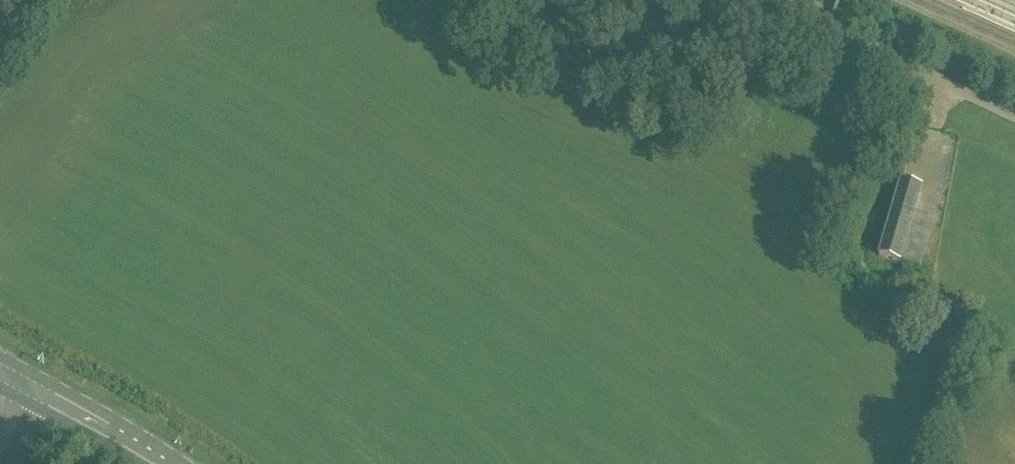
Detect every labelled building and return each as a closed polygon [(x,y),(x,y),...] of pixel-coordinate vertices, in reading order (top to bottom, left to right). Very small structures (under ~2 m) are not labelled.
[(921,268),(935,219),(916,213),(923,187),(900,180),(877,257),(901,264),(901,262),(921,268)]
